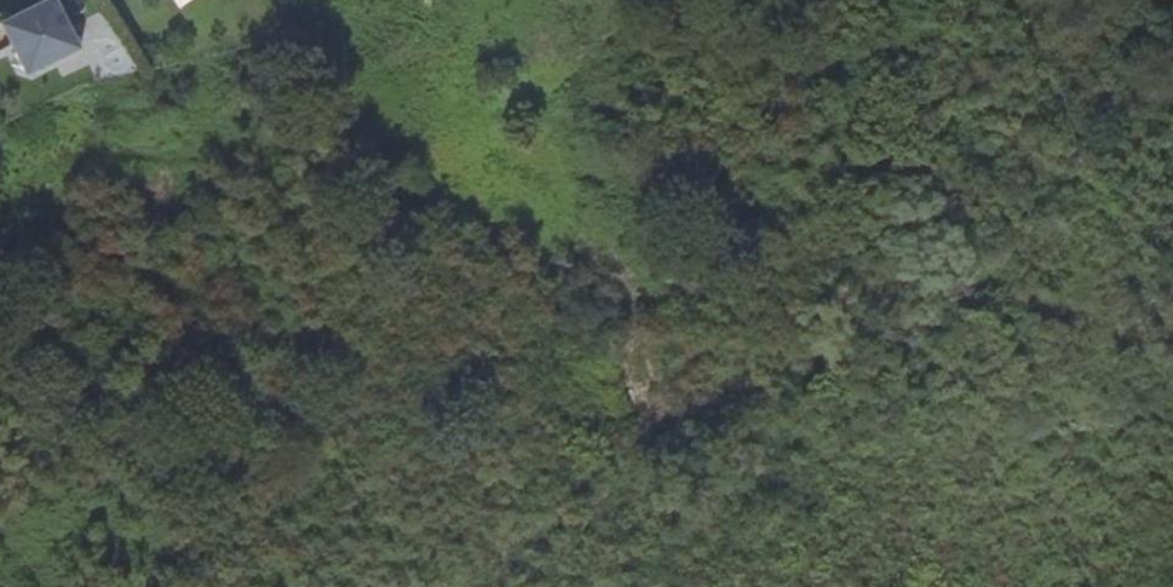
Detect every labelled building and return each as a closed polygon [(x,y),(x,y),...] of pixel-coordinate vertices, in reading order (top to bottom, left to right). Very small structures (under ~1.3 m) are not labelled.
[(57,0),(45,0),(10,18),(22,42),(17,44),(13,54),(21,71),(31,74),(81,49),(57,0)] [(10,18),(2,21),(13,45),(17,44),(22,42),(10,18)]
